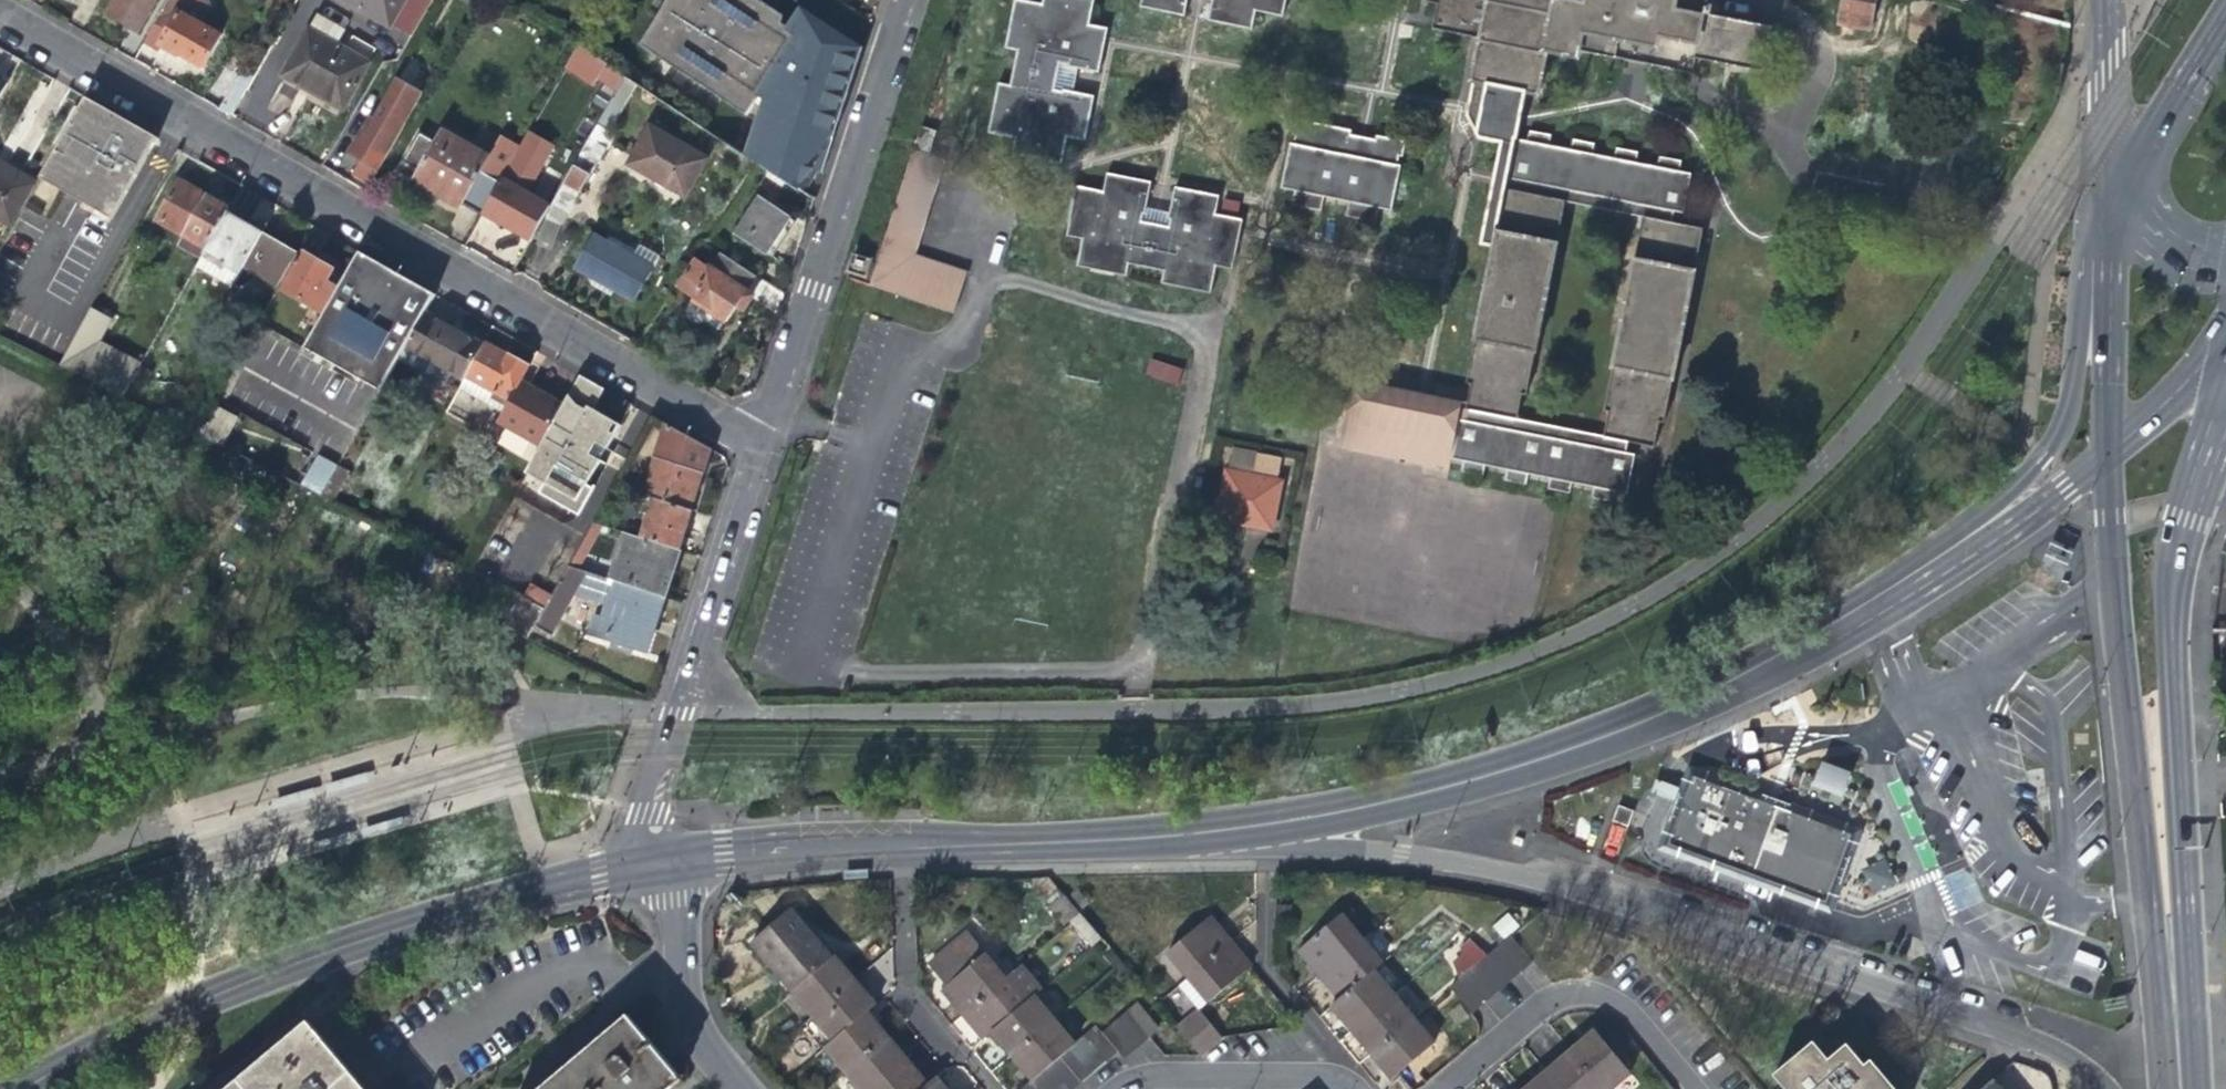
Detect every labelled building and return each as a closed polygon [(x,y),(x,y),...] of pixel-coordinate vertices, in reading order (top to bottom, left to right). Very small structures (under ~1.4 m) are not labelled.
[(105,15),(118,22),(136,33),(155,0),(113,0),(105,15)] [(144,44),(169,57),(175,61),(178,59),(201,72),(221,38),(180,15),(188,0),(169,0),(144,44)] [(386,30),(404,0),(338,0),(386,30)] [(518,11),(525,0),(502,0),(518,11)] [(746,122),(753,110),(758,103),(764,105),(761,114),(745,158),(803,196),(810,175),(816,176),(821,178),(847,96),(862,49),(801,8),(785,32),(777,24),(780,17),(753,0),(669,0),(639,50),(746,122)] [(1084,32),(1090,5),(1069,0),(1040,0),(1038,10),(1011,4),(1000,52),(1012,54),(1003,90),(992,88),(982,136),(1009,142),(1005,158),(1055,169),(1060,144),(1077,148),(1087,103),(1055,96),(1054,102),(1046,101),(1051,79),(1054,63),(1062,65),(1060,72),(1092,78),(1100,41),(1102,36),(1084,32)] [(1135,13),(1179,23),(1184,0),(1138,0),(1135,13)] [(1203,28),(1246,38),(1250,21),(1277,27),(1283,0),(1209,0),(1203,28)] [(1773,30),(1714,16),(1714,12),(1708,10),(1710,0),(1432,0),(1431,3),(1442,6),(1437,31),(1481,41),(1471,85),(1479,87),(1522,96),(1537,100),(1547,56),(1577,62),(1579,55),(1692,79),(1696,61),(1764,75),(1773,30)] [(1840,25),(1872,33),(1880,0),(1846,0),(1840,25)] [(339,111),(364,66),(306,33),(280,78),(312,95),(339,111)] [(595,80),(603,66),(575,48),(566,65),(593,82),(595,80)] [(615,92),(623,78),(603,66),(595,80),(615,92)] [(615,92),(610,101),(622,107),(634,86),(623,78),(615,92)] [(396,85),(372,125),(395,139),(419,98),(396,85)] [(1493,206),(1500,209),(1518,118),(1522,96),(1479,87),(1474,111),(1473,117),(1480,132),(1507,137),(1493,206)] [(127,123),(84,99),(63,136),(38,180),(109,221),(148,154),(130,144),(138,130),(127,123)] [(610,101),(585,144),(602,153),(609,140),(604,137),(622,107),(610,101)] [(758,103),(753,110),(761,114),(764,105),(758,103)] [(367,188),(395,139),(372,125),(367,122),(348,155),(357,160),(362,163),(352,179),(367,188)] [(682,197),(704,159),(647,128),(625,166),(682,197)] [(529,129),(495,187),(479,215),(501,228),(528,243),(544,216),(548,209),(523,195),(553,143),(529,129)] [(130,144),(148,154),(156,140),(138,130),(130,144)] [(1371,148),(1370,153),(1369,158),(1343,152),(1344,147),(1345,143),(1288,131),(1285,145),(1292,146),(1289,157),(1283,156),(1274,200),(1288,203),(1285,216),(1314,222),(1317,209),(1342,214),(1339,228),(1370,235),(1373,221),(1386,224),(1395,180),(1389,179),(1391,168),(1397,170),(1400,155),(1371,148)] [(1529,143),(1517,140),(1508,182),(1513,182),(1510,193),(1503,192),(1500,209),(1463,392),(1469,393),(1461,430),(1456,429),(1449,468),(1463,471),(1461,484),(1483,488),(1485,476),(1505,479),(1515,429),(1520,402),(1525,404),(1563,205),(1572,152),(1552,148),(1554,138),(1531,134),(1529,143)] [(458,207),(478,218),(479,215),(495,187),(476,177),(484,162),(440,137),(411,185),(430,195),(456,210),(458,207)] [(1574,143),(1572,152),(1563,205),(1642,221),(1604,419),(1607,419),(1601,446),(1515,429),(1505,479),(1503,492),(1527,497),(1530,484),(1551,488),(1549,501),(1570,505),(1573,493),(1593,496),(1591,509),(1614,514),(1617,501),(1628,503),(1636,464),(1626,462),(1628,450),(1653,455),(1659,429),(1664,430),(1703,232),(1672,226),(1674,215),(1686,217),(1694,178),(1682,176),(1684,165),(1660,160),(1658,171),(1637,166),(1639,156),(1617,151),(1615,161),(1596,157),(1598,147),(1574,143)] [(565,218),(602,153),(585,144),(582,149),(548,209),(565,218)] [(1358,150),(1344,147),(1343,152),(1369,158),(1370,153),(1358,150)] [(912,154),(882,246),(920,258),(949,165),(912,154)] [(19,178),(0,167),(0,211),(19,178)] [(803,196),(808,199),(816,176),(810,175),(803,196)] [(1210,206),(1166,196),(1159,227),(1166,228),(1164,237),(1148,234),(1126,229),(1128,221),(1136,222),(1143,191),(1099,182),(1095,198),(1070,193),(1058,242),(1075,246),(1069,272),(1117,283),(1120,271),(1154,278),(1151,290),(1201,301),(1207,275),(1222,278),(1233,228),(1206,222),(1210,206)] [(157,222),(207,251),(227,217),(228,214),(202,199),(178,185),(157,222)] [(786,222),(754,200),(732,235),(764,256),(775,239),(786,222)] [(238,277),(242,270),(260,240),(262,237),(245,227),(227,217),(207,251),(203,257),(238,277)] [(242,270),(278,291),(296,260),(287,255),(269,245),(260,240),(242,270)] [(629,308),(648,276),(618,258),(590,242),(570,275),(598,291),(629,308)] [(920,258),(882,246),(867,291),(935,313),(950,267),(920,258)] [(621,252),(618,258),(648,276),(652,270),(621,252)] [(324,317),(304,352),(359,383),(415,287),(378,266),(359,255),(345,281),(338,292),(324,317)] [(327,286),(332,274),(318,266),(304,258),(284,294),(324,317),(338,292),(327,286)] [(740,312),(749,299),(750,297),(692,260),(673,290),(690,301),(725,324),(731,315),(734,310),(740,312)] [(345,281),(332,274),(327,286),(338,292),(345,281)] [(759,282),(750,297),(749,299),(776,317),(782,297),(759,282)] [(435,298),(415,287),(359,383),(380,395),(398,361),(425,316),(435,298)] [(720,333),(725,324),(690,301),(683,311),(682,316),(684,322),(687,324),(691,326),(698,325),(702,321),(720,333)] [(88,309),(75,333),(95,343),(108,321),(88,309)] [(450,374),(463,381),(481,349),(452,332),(425,316),(398,361),(443,386),(450,374)] [(139,367),(95,343),(75,333),(56,366),(121,399),(139,367)] [(483,345),(481,349),(463,381),(457,390),(501,415),(519,384),(527,370),(504,357),(483,345)] [(1142,382),(1174,392),(1179,377),(1147,366),(1142,382)] [(603,393),(580,381),(563,409),(558,419),(551,431),(546,440),(539,451),(532,464),(524,476),(541,486),(535,495),(574,517),(588,492),(581,488),(595,465),(590,462),(597,451),(602,454),(615,430),(596,418),(597,416),(591,413),(603,393)] [(544,398),(519,384),(501,415),(495,425),(539,451),(546,440),(551,431),(558,419),(563,409),(544,398)] [(1447,477),(1449,468),(1456,429),(1460,411),(1354,389),(1342,448),(1400,467),(1447,477)] [(628,408),(618,402),(613,411),(623,417),(628,408)] [(223,439),(235,417),(218,408),(207,430),(223,439)] [(697,488),(709,454),(665,427),(641,499),(645,500),(688,513),(697,488)] [(1231,474),(1222,521),(1275,532),(1285,483),(1281,482),(1286,461),(1259,455),(1255,479),(1231,474)] [(298,488),(318,498),(327,482),(335,469),(316,458),(298,488)] [(346,475),(335,469),(327,482),(318,498),(329,503),(346,475)] [(645,500),(631,540),(674,554),(683,528),(688,513),(645,500)] [(606,585),(612,587),(659,602),(670,569),(674,554),(631,540),(621,537),(606,585)] [(648,637),(659,602),(612,587),(606,585),(564,572),(543,611),(532,630),(549,639),(572,596),(606,609),(601,623),(594,621),(588,639),(642,656),(648,637)] [(520,600),(506,631),(526,641),(532,630),(543,611),(520,600)] [(1818,761),(1808,794),(1841,805),(1852,771),(1818,761)] [(371,771),(329,783),(331,791),(373,778),(371,771)] [(1852,834),(1757,800),(1760,790),(1744,784),(1741,794),(1693,778),(1687,794),(1683,793),(1670,811),(1679,815),(1668,845),(1826,901),(1852,834)] [(318,785),(276,798),(279,806),(320,793),(318,785)] [(407,814),(366,826),(368,834),(410,822),(407,814)] [(352,831),(310,843),(313,851),(355,838),(352,831)] [(1886,859),(1862,868),(1871,893),(1896,884),(1886,859)] [(1075,891),(1066,900),(1080,916),(1089,908),(1075,891)] [(1067,926),(1080,916),(1066,900),(1064,897),(1051,908),(1067,926)] [(748,945),(809,1017),(851,982),(826,953),(824,954),(817,946),(789,912),(748,945)] [(1298,948),(1318,973),(1360,937),(1339,913),(1298,948)] [(1167,953),(1188,978),(1225,946),(1231,941),(1221,929),(1210,916),(1167,953)] [(1503,927),(1510,936),(1522,927),(1514,918),(1503,927)] [(951,1001),(962,1013),(1004,978),(963,930),(928,961),(946,983),(941,988),(951,1001)] [(1531,961),(1510,936),(1498,947),(1518,971),(1531,961)] [(1318,973),(1339,998),(1372,970),(1381,962),(1360,937),(1318,973)] [(1240,952),(1231,941),(1225,946),(1188,978),(1177,987),(1197,1010),(1252,965),(1240,952)] [(1491,952),(1486,956),(1507,981),(1518,971),(1498,947),(1491,952)] [(1482,1001),(1494,992),(1473,967),(1463,955),(1452,964),(1458,980),(1462,977),(1482,1001)] [(1486,956),(1473,967),(1494,992),(1507,981),(1486,956)] [(982,1037),(990,1030),(996,1026),(1025,1002),(1034,994),(1042,988),(1021,964),(1004,978),(962,1013),(969,1022),(982,1037)] [(1392,994),(1372,970),(1339,998),(1330,1005),(1350,1031),(1392,994)] [(1470,1012),(1482,1001),(1462,977),(1458,980),(1449,987),(1470,1012)] [(809,1017),(831,1043),(858,1020),(864,1015),(867,1012),(872,1008),(860,993),(851,982),(809,1017)] [(1001,1042),(1011,1054),(1054,1018),(1034,994),(1025,1002),(996,1026),(990,1030),(1001,1042)] [(1412,1018),(1392,994),(1350,1031),(1369,1053),(1412,1018)] [(1135,1005),(1113,1023),(1134,1048),(1147,1037),(1157,1029),(1135,1005)] [(1218,1033),(1197,1010),(1187,1018),(1208,1042),(1218,1033)] [(822,1050),(842,1074),(884,1039),(875,1028),(864,1015),(858,1020),(831,1043),(822,1050)] [(1021,1066),(1032,1079),(1035,1076),(1037,1074),(1046,1067),(1058,1057),(1071,1047),(1075,1043),(1054,1018),(1011,1054),(1021,1066)] [(1196,1053),(1208,1042),(1187,1018),(1175,1028),(1196,1053)] [(1432,1042),(1412,1018),(1369,1053),(1379,1065),(1389,1077),(1432,1042)] [(300,1022),(220,1088),(358,1088),(300,1022)] [(660,1080),(609,1023),(529,1088),(649,1088),(660,1080)] [(1122,1058),(1134,1048),(1113,1023),(1101,1033),(1115,1050),(1122,1058)] [(1103,1061),(1115,1050),(1101,1033),(1095,1026),(1083,1037),(1103,1061)] [(1579,1041),(1568,1050),(1599,1087),(1624,1066),(1593,1030),(1579,1041)] [(1091,1070),(1103,1061),(1083,1037),(1075,1043),(1071,1047),(1091,1070)] [(1844,1040),(1826,1055),(1811,1038),(1772,1072),(1786,1088),(1896,1088),(1868,1057),(1863,1061),(1844,1040)] [(855,1088),(871,1088),(903,1062),(893,1050),(884,1039),(842,1074),(855,1088)] [(1079,1081),(1091,1070),(1071,1047),(1058,1057),(1079,1081)] [(1599,1087),(1568,1050),(1558,1059),(1544,1071),(1560,1088),(1597,1088),(1599,1087)] [(1079,1081),(1058,1057),(1046,1067),(1065,1088),(1068,1088),(1079,1081)] [(923,1086),(911,1072),(903,1062),(871,1088),(920,1088),(923,1086)] [(1046,1067),(1037,1074),(1035,1076),(1046,1088),(1065,1088),(1046,1067)] [(1544,1071),(1531,1082),(1523,1088),(1560,1088),(1544,1071)] [(1972,1088),(2002,1088),(1990,1074),(1972,1088)] [(1035,1076),(1032,1079),(1021,1088),(1022,1088),(1046,1088),(1035,1076)] [(923,1086),(920,1088),(939,1088),(931,1080),(923,1086)]
